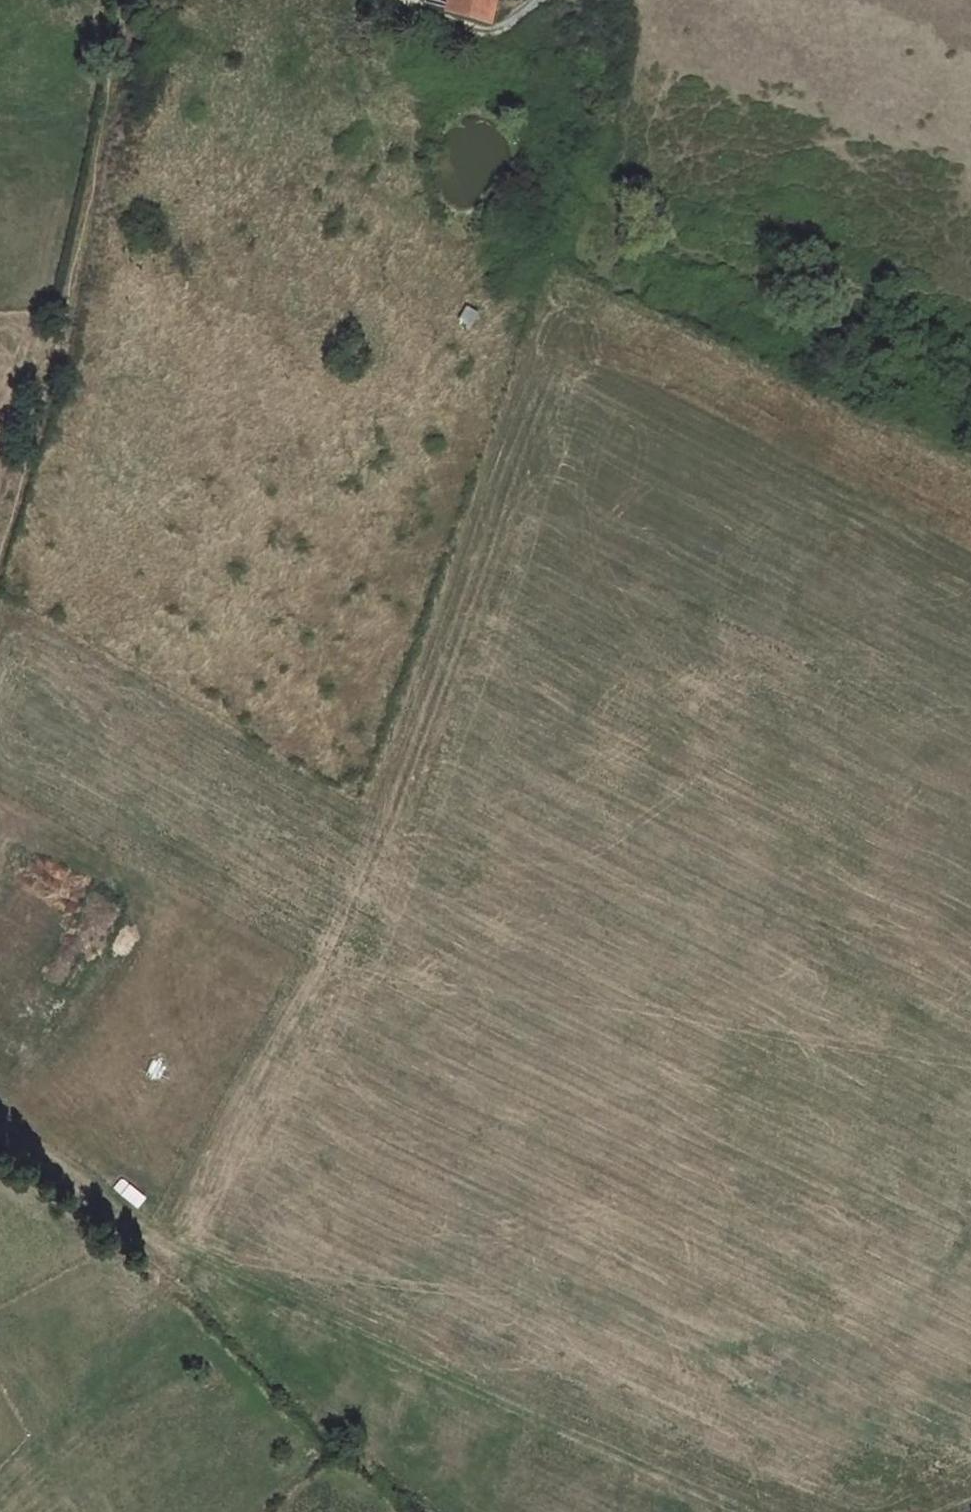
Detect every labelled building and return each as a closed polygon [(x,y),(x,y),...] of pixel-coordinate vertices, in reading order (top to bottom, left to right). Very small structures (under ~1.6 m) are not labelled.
[(450,0),(440,0),(438,6),(448,9),(450,0)] [(448,9),(447,11),(490,23),(495,0),(450,0),(448,9)]
